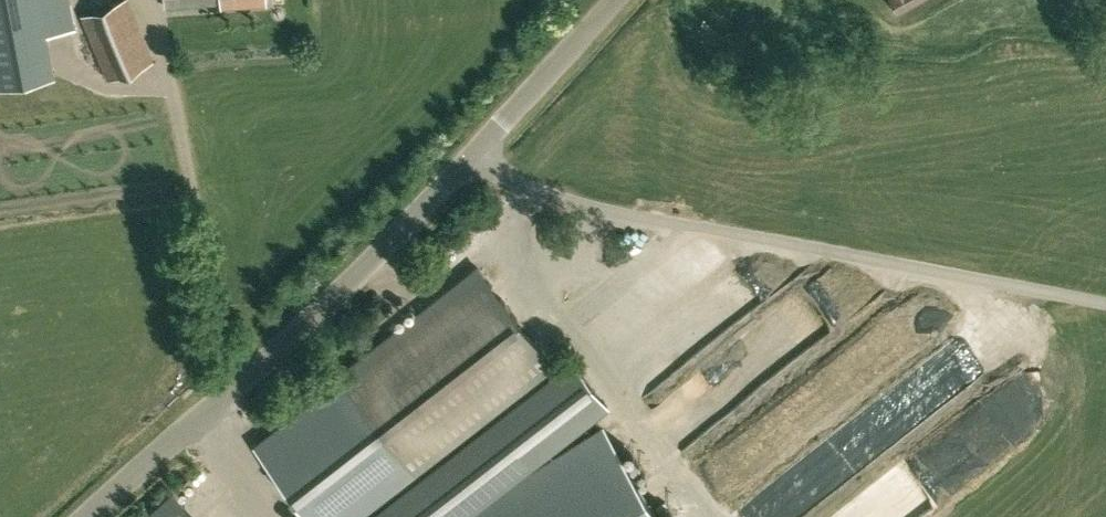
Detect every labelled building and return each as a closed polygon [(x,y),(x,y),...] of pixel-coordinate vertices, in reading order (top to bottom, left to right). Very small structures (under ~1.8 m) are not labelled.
[(46,32),(39,0),(0,0),(0,41),(46,32)] [(82,14),(108,77),(153,58),(128,0),(116,0),(82,14)] [(898,13),(922,0),(891,0),(898,13)] [(0,41),(0,85),(54,74),(46,32),(0,41)] [(415,480),(559,368),(479,266),(327,385),(363,433),(365,436),(366,436),(375,429),(415,480)] [(832,516),(923,516),(1001,461),(994,452),(1064,402),(1025,348),(994,370),(1009,390),(832,516)] [(569,360),(415,480),(371,515),(373,516),(452,516),(498,489),(604,405),(569,360)] [(258,446),(294,491),(296,494),(365,436),(366,436),(363,433),(327,385),(323,388),(326,392),(258,446)] [(601,424),(498,489),(452,516),(660,516),(601,424)] [(299,516),(369,516),(371,515),(415,480),(375,429),(296,494),(308,510),(299,516)] [(173,492),(146,516),(195,516),(173,492)]
